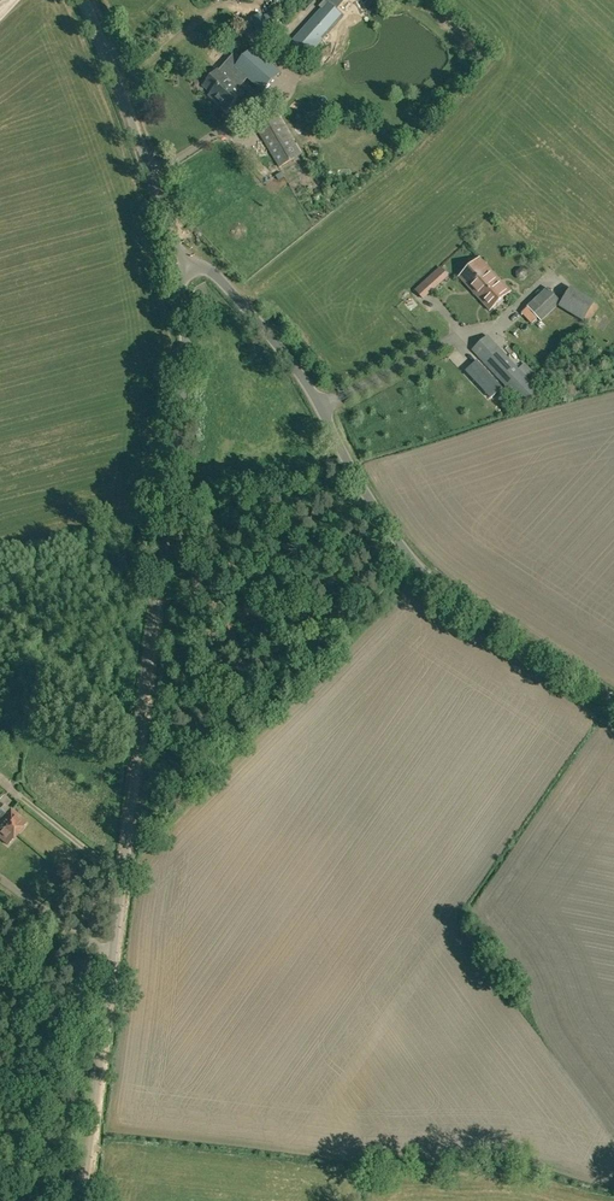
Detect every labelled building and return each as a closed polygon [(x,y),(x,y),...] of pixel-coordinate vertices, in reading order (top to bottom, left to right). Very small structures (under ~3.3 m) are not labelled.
[(307,57),(343,17),(327,2),(291,42),(307,57)] [(252,49),(233,71),(242,79),(245,76),(264,92),(280,74),(252,49)] [(219,69),(204,86),(212,93),(210,95),(227,111),(243,93),(238,88),(236,86),(242,79),(233,71),(227,77),(221,72),(219,69)] [(279,167),(301,154),(278,115),(256,128),(279,167)] [(488,277),(493,272),(480,258),(459,277),(479,299),(485,295),(482,292),(488,287),(485,283),(490,279),(488,277)] [(485,295),(479,299),(490,311),(511,291),(493,272),(488,277),(490,279),(485,283),(488,287),(482,292),(485,295)] [(441,284),(432,274),(424,282),(433,291),(441,284)] [(541,322),(561,302),(554,295),(548,288),(527,307),(541,322)] [(525,406),(540,392),(487,336),(472,350),(525,406)] [(466,371),(491,398),(501,389),(476,362),(466,371)] [(0,809),(0,819),(17,834),(27,823),(11,809),(6,814),(0,809)] [(0,819),(0,838),(8,845),(17,834),(0,819)]
